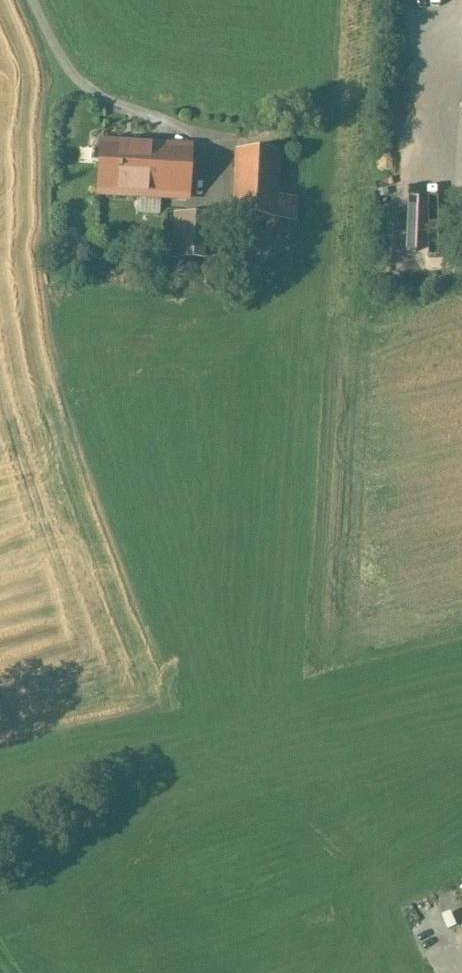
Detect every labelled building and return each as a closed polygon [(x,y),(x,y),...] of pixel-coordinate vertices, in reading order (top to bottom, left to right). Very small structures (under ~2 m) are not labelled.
[(189,149),(102,144),(99,193),(186,198),(189,149)] [(278,153),(237,151),(233,217),(275,220),(278,153)] [(195,213),(160,212),(158,255),(203,258),(204,247),(193,247),(195,213)]
